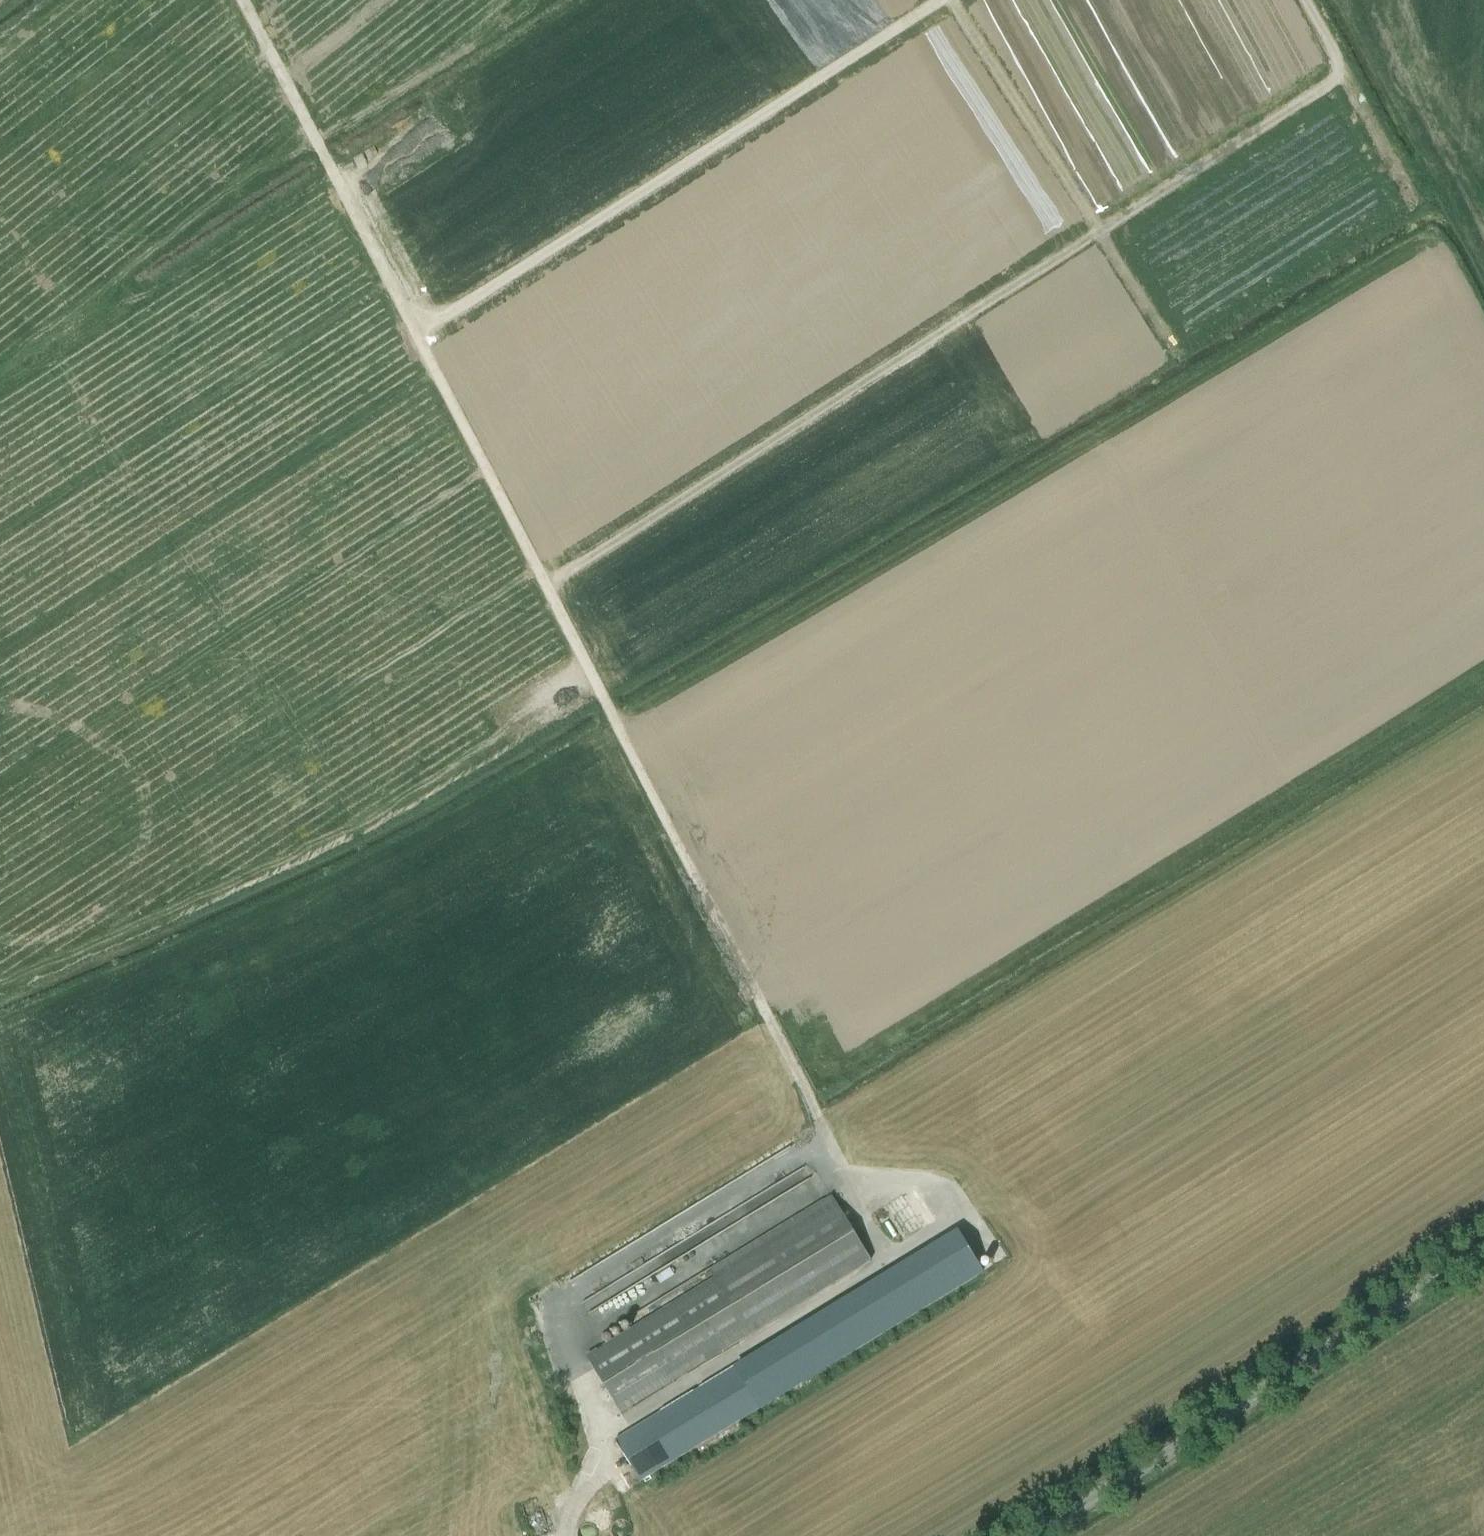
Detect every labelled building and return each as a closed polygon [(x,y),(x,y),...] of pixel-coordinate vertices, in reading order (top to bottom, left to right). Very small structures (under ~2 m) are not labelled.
[(621,1413),(872,1260),(834,1197),(712,1271),(716,1279),(587,1357),(621,1413)] [(642,1482),(984,1273),(958,1232),(617,1441),(642,1482)]
